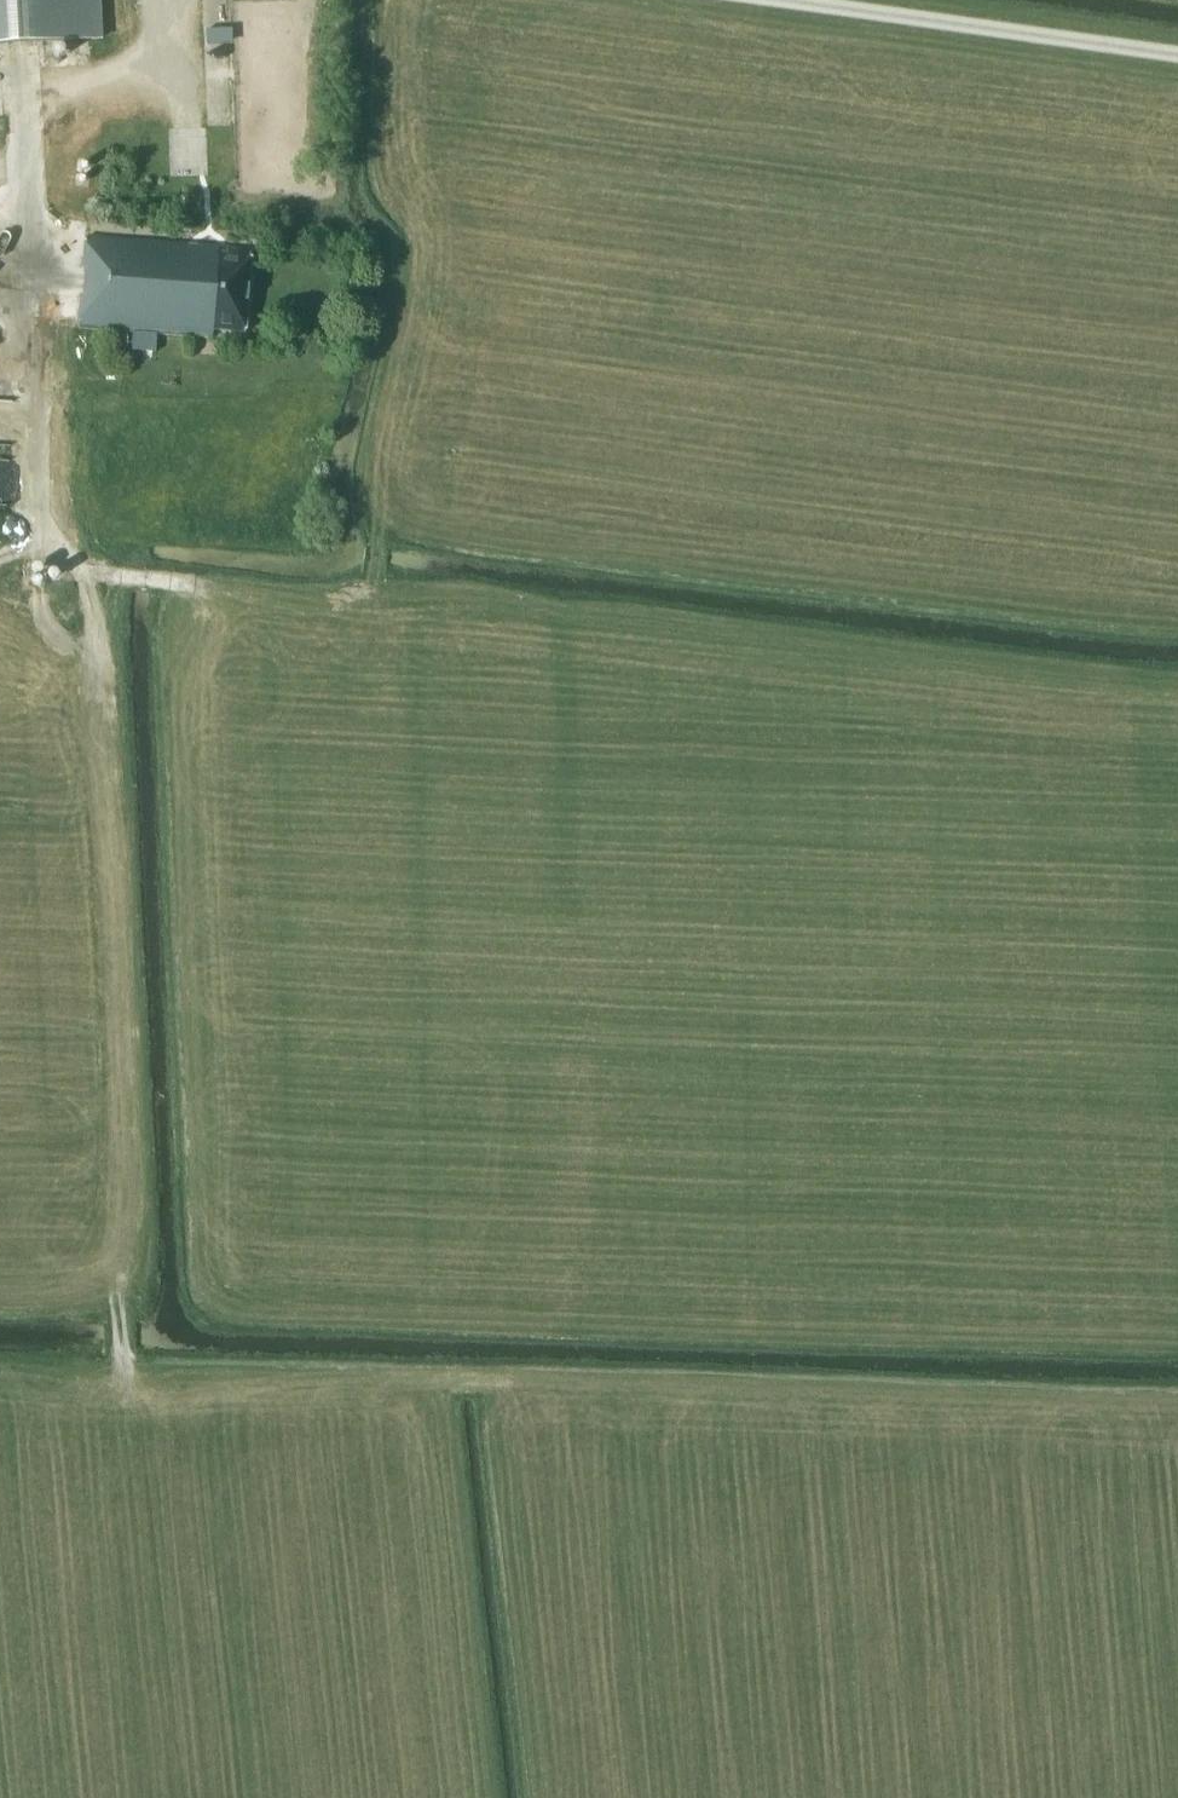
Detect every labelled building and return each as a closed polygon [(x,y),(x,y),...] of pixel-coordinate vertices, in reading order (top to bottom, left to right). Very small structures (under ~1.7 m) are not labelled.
[(99,39),(97,0),(0,0),(0,45),(99,39)] [(254,251),(230,250),(229,254),(222,254),(222,248),(88,239),(82,329),(212,339),(213,331),(248,334),(254,251)]
